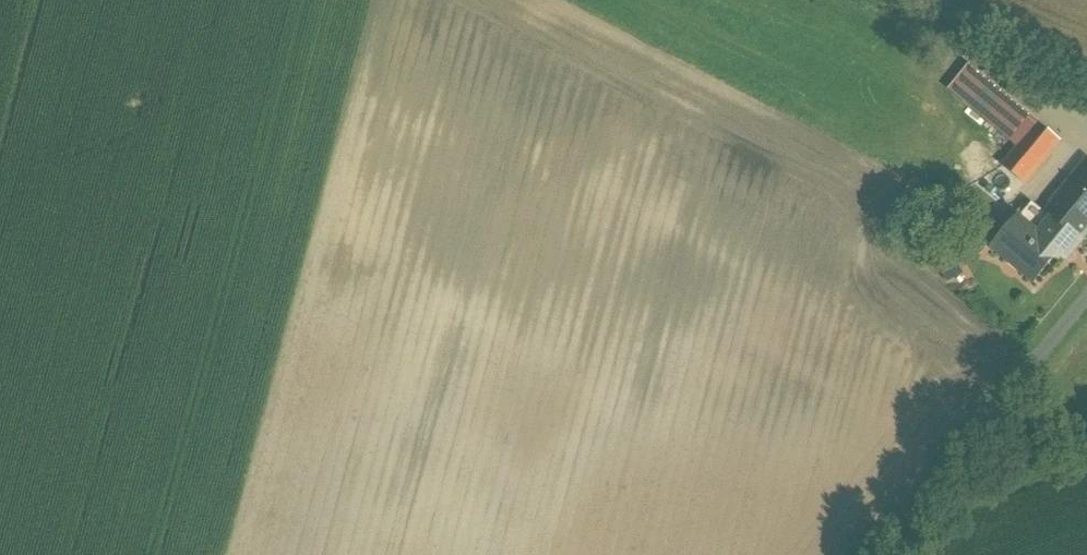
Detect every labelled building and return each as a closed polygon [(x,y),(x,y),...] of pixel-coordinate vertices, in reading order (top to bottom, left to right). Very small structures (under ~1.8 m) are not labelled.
[(993,85),(973,109),(984,119),(1018,147),(1003,165),(1025,184),(1061,141),(993,85)] [(1037,218),(1072,246),(1086,227),(1086,175),(1076,167),(1037,218)] [(999,221),(974,255),(1027,294),(1063,245),(1031,222),(1020,237),(999,221)]
